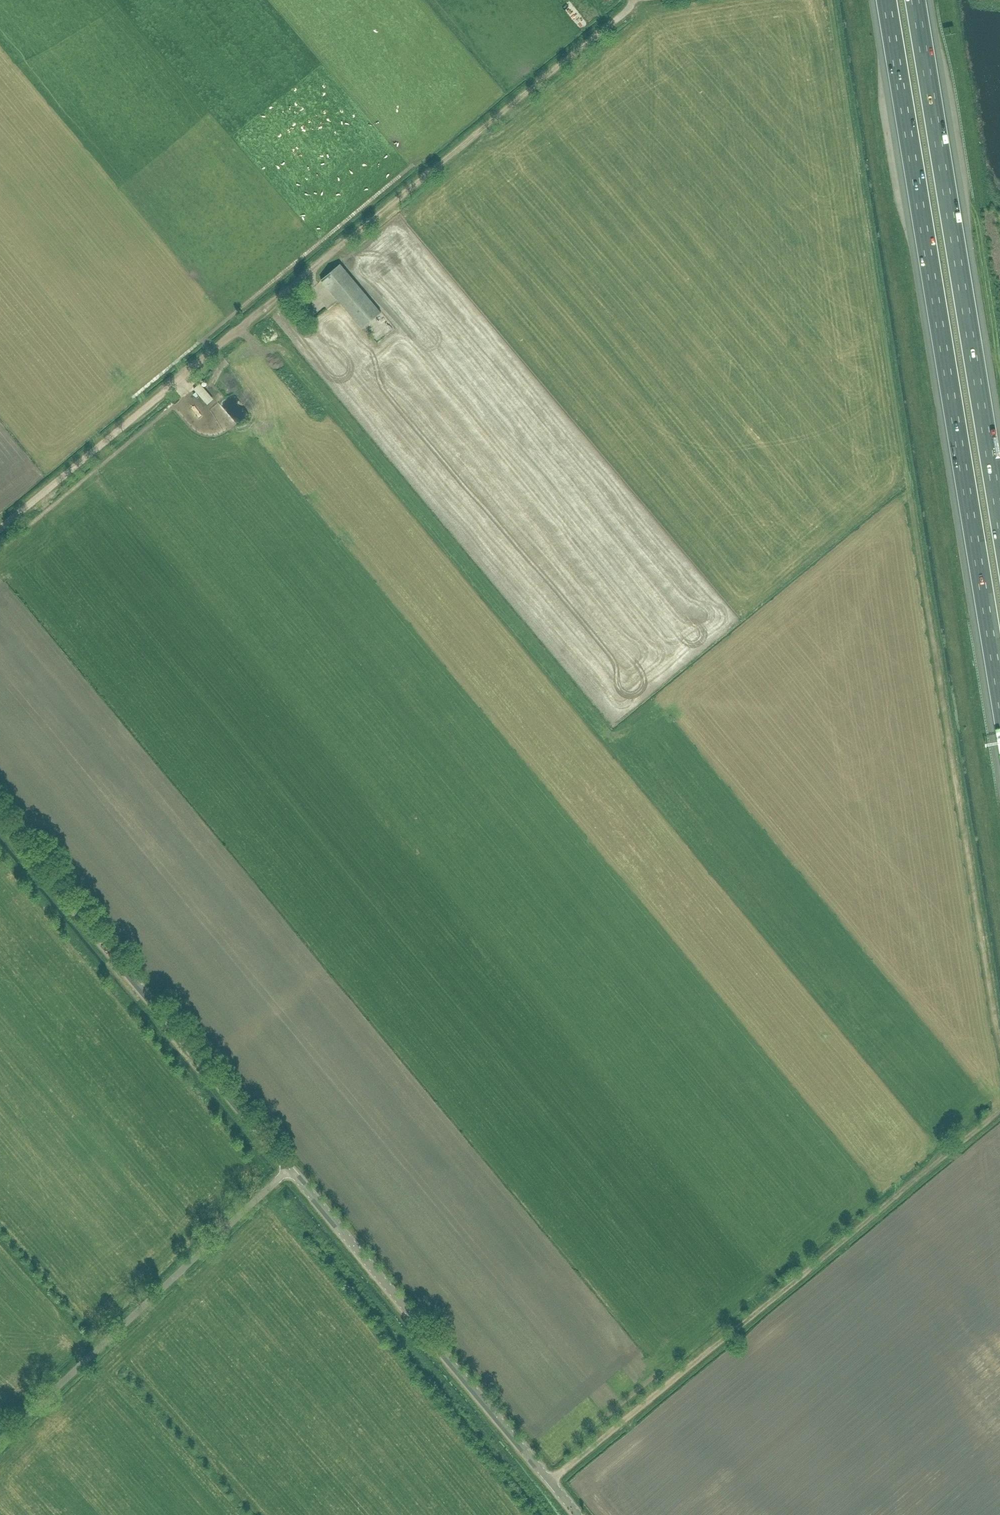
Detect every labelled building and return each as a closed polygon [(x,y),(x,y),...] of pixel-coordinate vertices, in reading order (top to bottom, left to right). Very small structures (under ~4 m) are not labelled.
[(381,312),(340,264),(321,280),(362,328),(381,312)]
